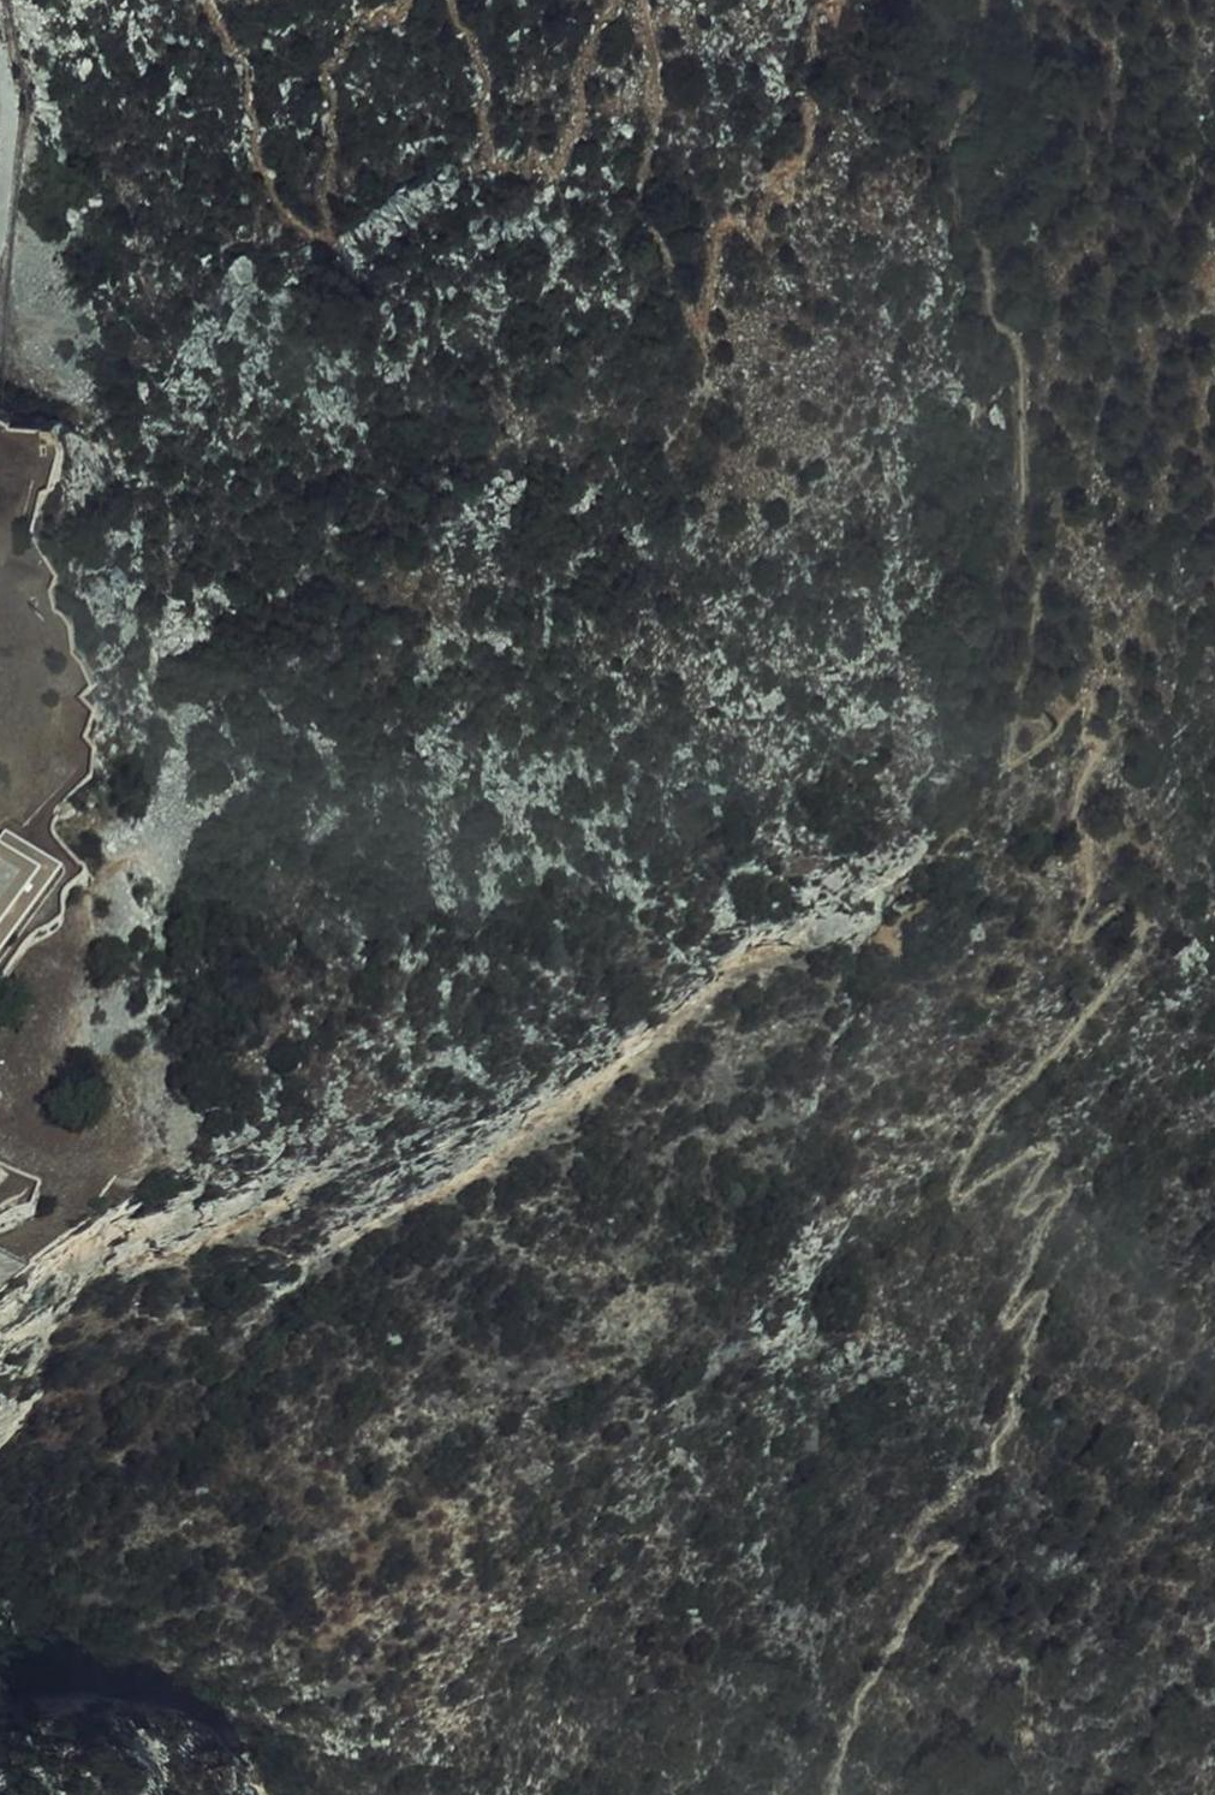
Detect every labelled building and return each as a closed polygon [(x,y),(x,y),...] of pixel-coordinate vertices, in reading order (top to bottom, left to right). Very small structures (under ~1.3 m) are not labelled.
[(22,955),(36,941),(63,926),(64,899),(84,885),(53,841),(53,831),(60,822),(60,812),(92,787),(93,759),(84,745),(94,726),(78,705),(97,683),(87,660),(79,652),(75,626),(70,615),(59,608),(56,588),(62,574),(36,537),(45,491),(55,489),(65,450),(55,429),(15,429),(0,422),(0,982),(22,955)] [(15,1238),(32,1239),(38,1210),(0,1175),(0,1244),(15,1238)]
